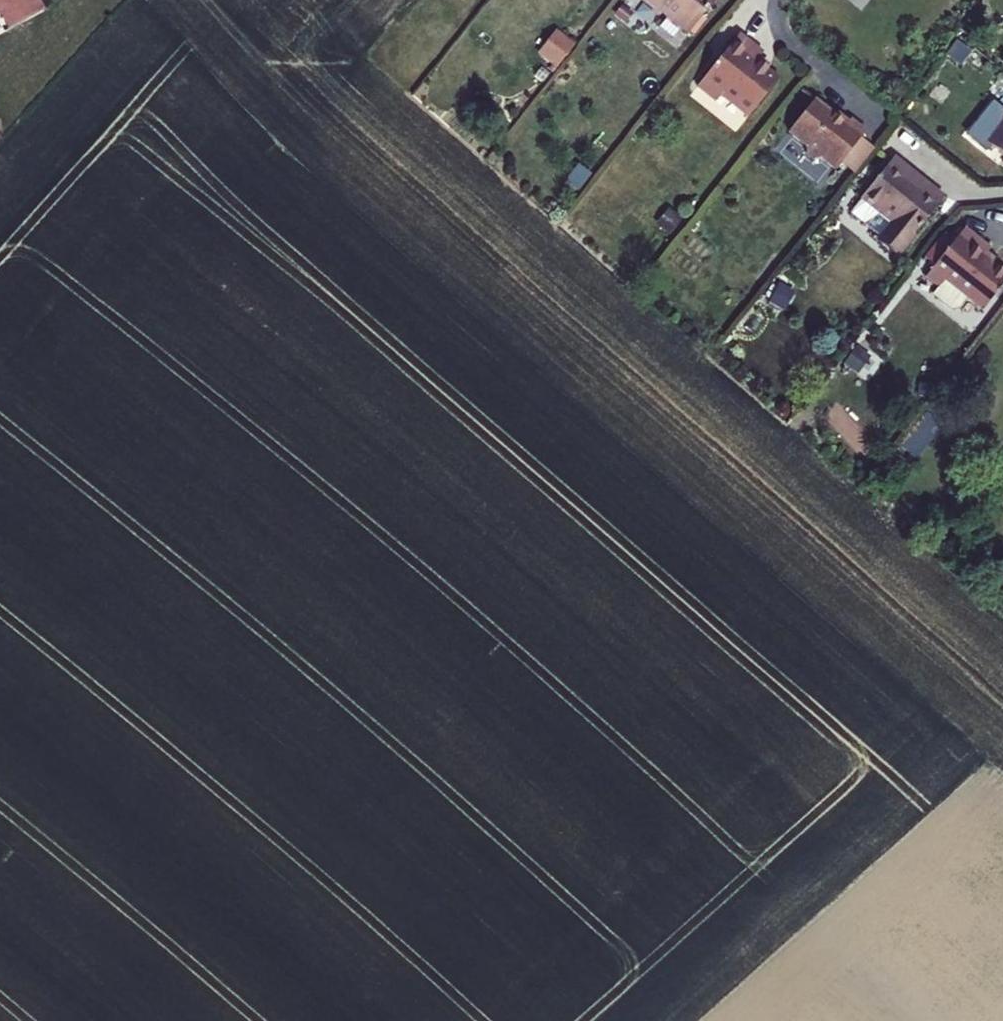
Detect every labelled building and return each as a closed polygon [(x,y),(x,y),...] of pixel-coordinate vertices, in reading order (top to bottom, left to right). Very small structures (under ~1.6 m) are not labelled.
[(6,31),(41,12),(34,0),(0,0),(0,19),(6,31)] [(714,0),(648,0),(688,32),(714,0)] [(555,28),(536,51),(555,67),(574,44),(555,28)] [(755,63),(762,55),(738,36),(697,87),(715,101),(721,94),(748,116),(777,81),(755,63)] [(845,123),(815,99),(788,131),(806,146),(804,152),(813,160),(820,157),(834,169),(864,132),(848,119),(845,123)] [(998,104),(975,130),(1002,154),(1002,108),(998,104)] [(906,168),(892,157),(860,195),(874,207),(861,222),(897,252),(937,203),(902,173),(906,168)] [(988,247),(963,227),(924,275),(937,286),(943,279),(981,309),(1002,281),(1002,272),(983,255),(988,247)]
